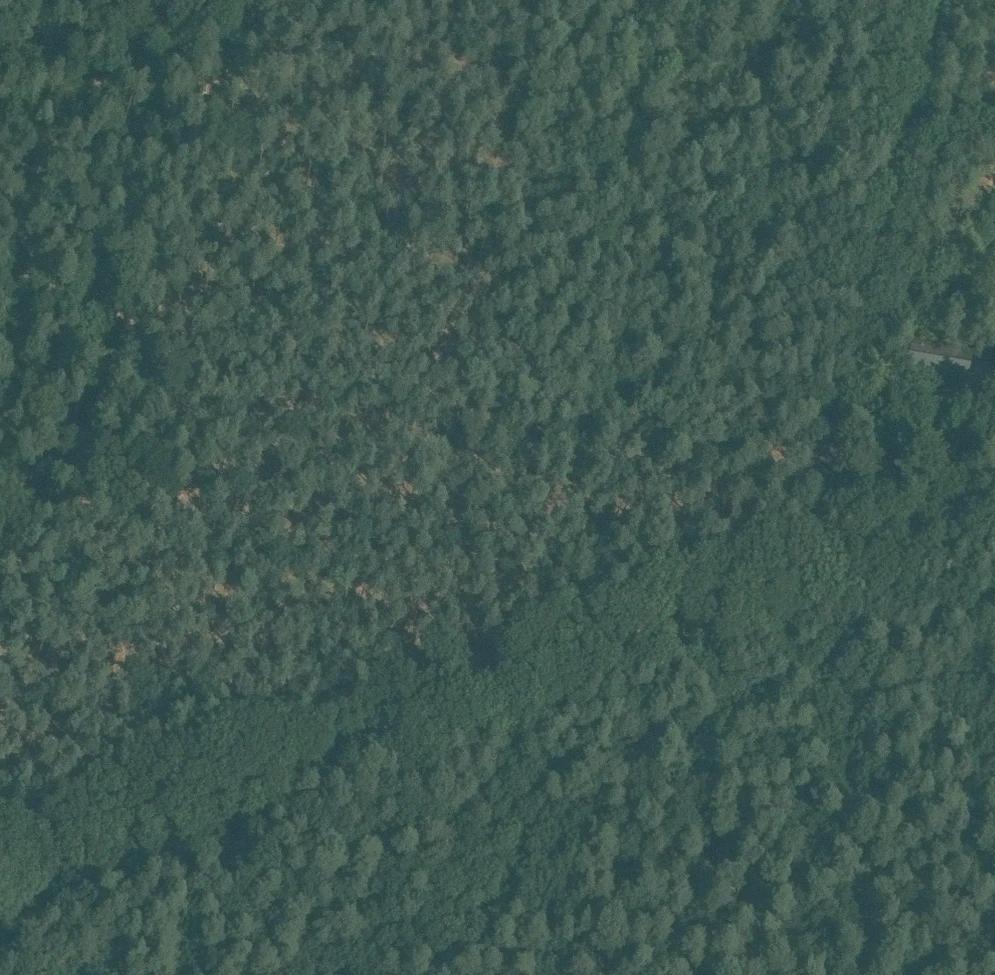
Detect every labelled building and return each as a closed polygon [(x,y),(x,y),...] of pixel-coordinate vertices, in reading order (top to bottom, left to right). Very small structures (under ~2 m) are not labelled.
[(916,348),(912,367),(948,374),(951,354),(916,348)]
